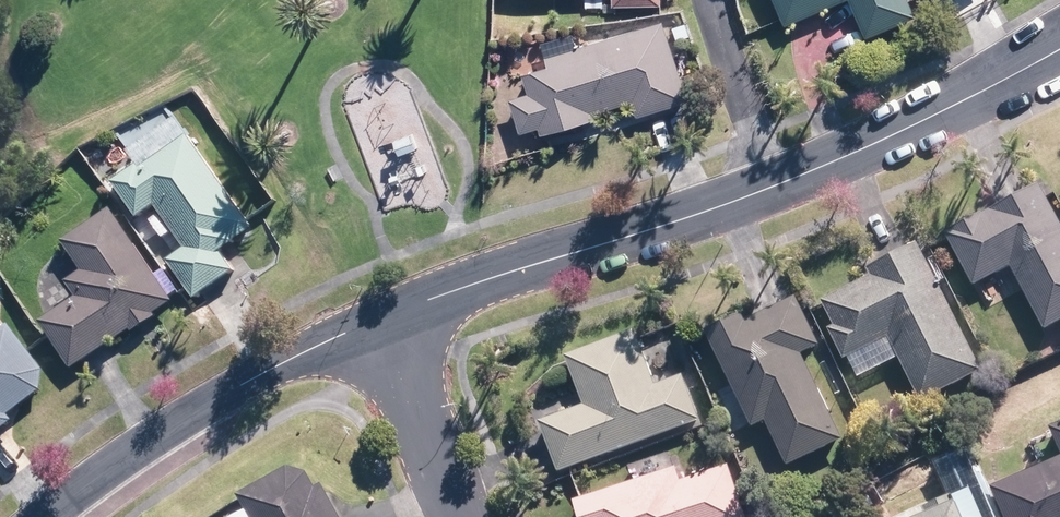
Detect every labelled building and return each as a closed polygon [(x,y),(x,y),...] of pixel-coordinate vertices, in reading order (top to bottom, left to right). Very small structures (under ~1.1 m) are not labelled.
[(786,24),(845,0),(776,0),(786,24)] [(911,0),(852,0),(868,37),(918,16),(911,0)] [(691,100),(665,19),(548,56),(551,65),(524,73),(530,92),(511,98),(522,132),(540,127),(542,135),(599,117),(598,113),(633,102),(638,117),(691,100)] [(255,230),(189,135),(141,167),(139,164),(113,182),(138,218),(156,206),(185,248),(168,260),(194,299),(235,271),(222,252),(255,230)] [(1042,184),(946,232),(974,286),(1012,266),(1045,330),(1059,322),(1059,218),(1042,184)] [(40,321),(72,369),(131,330),(133,332),(158,316),(156,313),(174,301),(112,209),(64,241),(84,270),(68,281),(78,296),(40,321)] [(983,369),(919,242),(869,267),(873,274),(823,299),(836,324),(829,327),(845,359),(890,337),(921,400),(983,369)] [(744,313),(707,330),(753,427),(767,421),(788,466),(844,440),(803,354),(821,345),(797,296),(747,320),(744,313)] [(14,419),(10,414),(42,390),(46,370),(9,323),(0,331),(0,430),(14,419)] [(541,421),(560,473),(703,417),(685,373),(657,384),(635,329),(566,356),(585,403),(541,421)] [(993,486),(1007,516),(1059,516),(1059,458),(993,486)] [(576,500),(581,516),(748,516),(731,464),(682,480),(678,467),(576,500)] [(324,483),(318,486),(309,471),(290,466),(239,494),(247,509),(233,516),(343,516),(324,483)] [(957,493),(923,508),(926,515),(922,516),(968,516),(957,493)]
